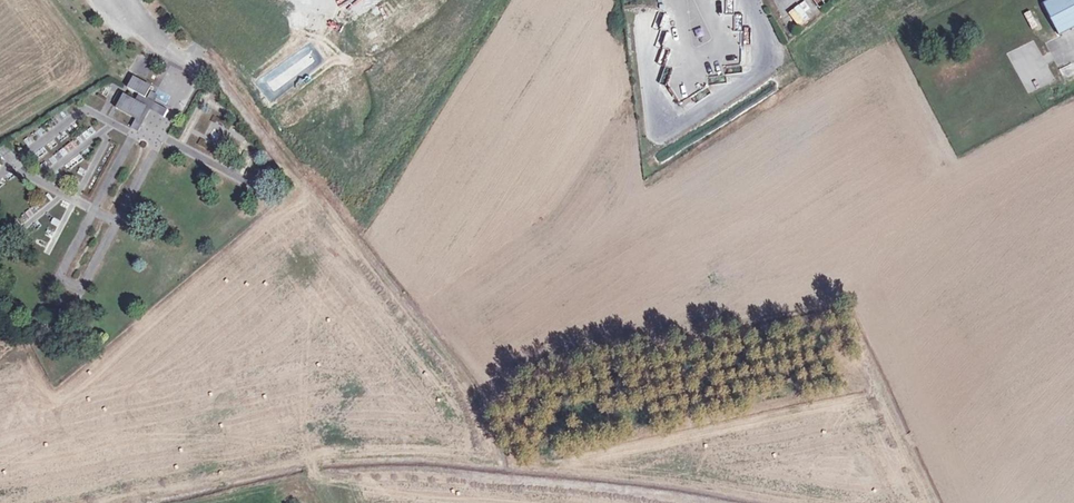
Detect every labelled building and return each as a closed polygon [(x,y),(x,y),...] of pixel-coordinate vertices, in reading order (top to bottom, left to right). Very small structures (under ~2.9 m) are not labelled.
[(816,10),(809,0),(800,0),(810,14),(816,10)] [(1044,4),(1059,33),(1073,26),(1073,0),(1051,0),(1044,4)] [(778,41),(772,44),(778,58),(784,55),(778,41)] [(135,80),(130,88),(144,95),(148,98),(152,90),(152,89),(135,80)] [(164,117),(169,110),(155,102),(159,94),(152,90),(148,98),(144,95),(140,103),(144,105),(137,117),(131,126),(138,130),(151,109),(164,117)] [(140,103),(125,95),(118,107),(137,117),(144,105),(140,103)] [(81,144),(95,133),(91,126),(76,138),(81,144)]
